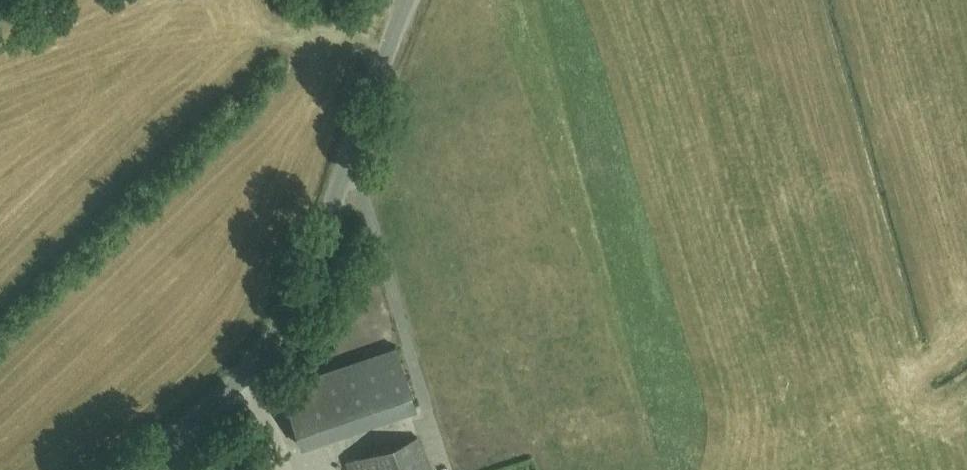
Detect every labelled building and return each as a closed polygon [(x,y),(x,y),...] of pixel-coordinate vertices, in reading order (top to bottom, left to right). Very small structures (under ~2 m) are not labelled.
[(301,444),(416,407),(396,345),(281,383),(301,444)] [(349,469),(428,469),(418,437),(346,460),(349,469)]
